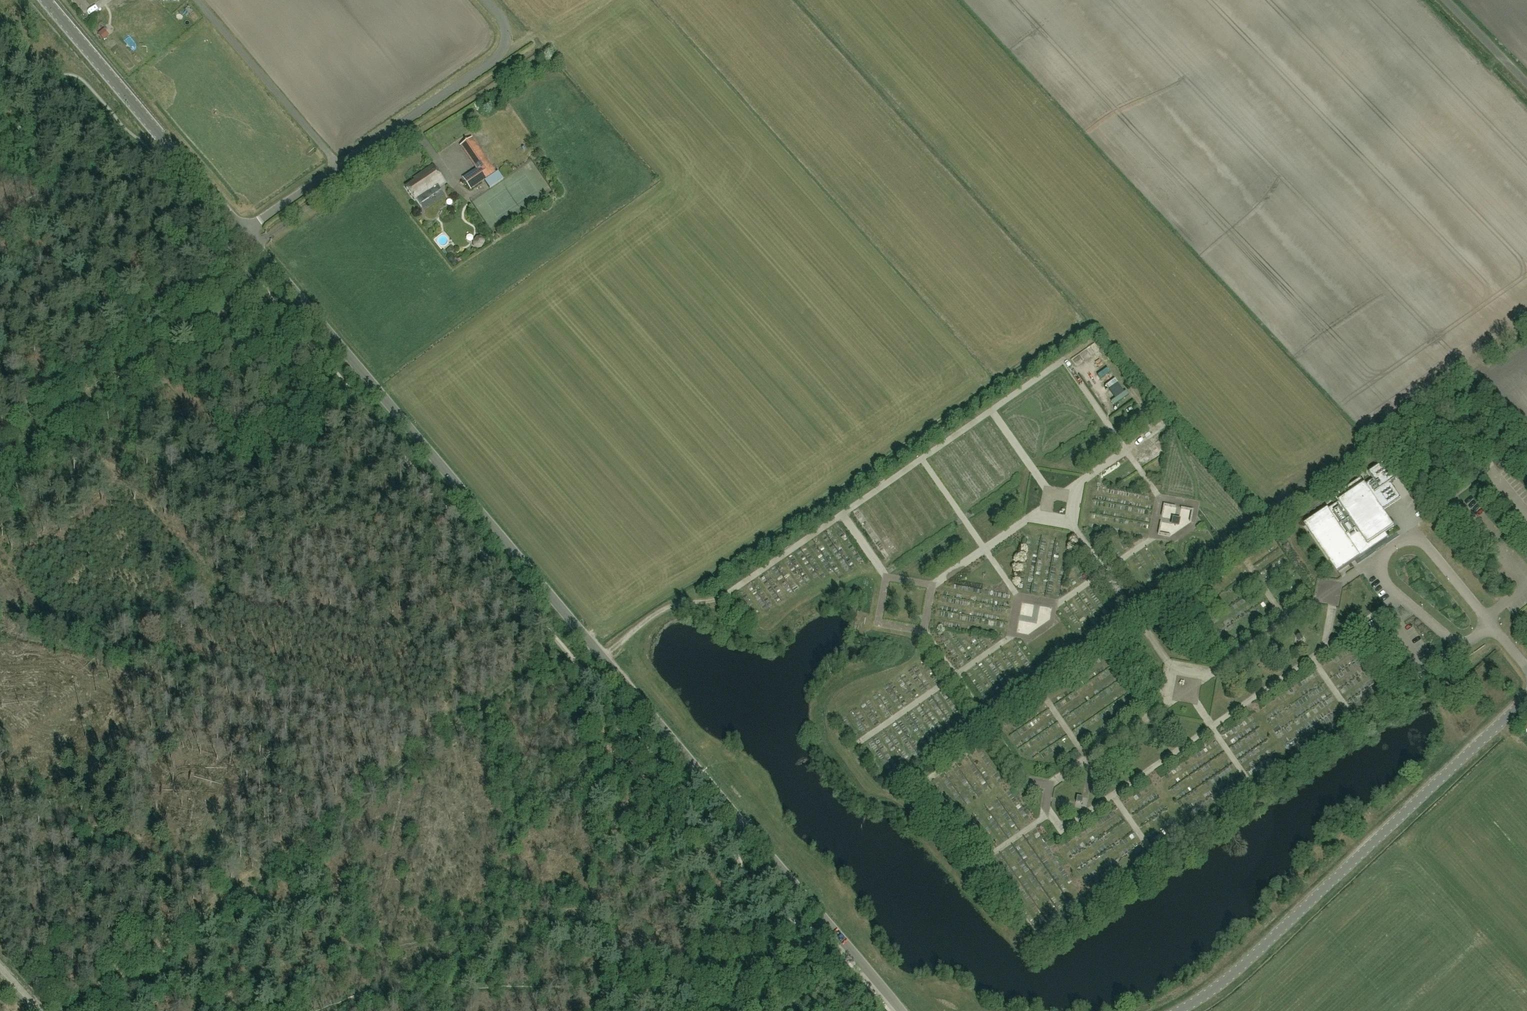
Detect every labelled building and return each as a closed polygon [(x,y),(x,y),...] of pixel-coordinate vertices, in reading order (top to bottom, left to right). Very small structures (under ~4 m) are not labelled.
[(470,189),(494,174),(471,139),(461,146),(477,170),(463,179),(470,189)] [(427,193),(443,183),(431,166),(412,179),(414,181),(404,187),(413,200),(426,192),(427,193)] [(481,235),(476,236),(472,242),(473,246),(477,249),(481,247),(485,242),(484,237),(481,235)] [(1115,398),(1111,401),(1114,405),(1130,394),(1126,390),(1124,392),(1115,398)] [(1329,510),(1306,526),(1329,559),(1338,572),(1339,571),(1351,563),(1359,557),(1360,557),(1365,553),(1362,549),(1385,534),(1385,533),(1393,528),(1390,523),(1388,519),(1382,511),(1401,498),(1391,483),(1397,479),(1386,462),(1369,474),(1373,480),(1365,486),(1361,488),(1357,483),(1361,480),(1361,479),(1335,497),(1339,503),(1329,510)] [(1022,614),(1034,617),(1036,605),(1024,603),(1022,614)]
